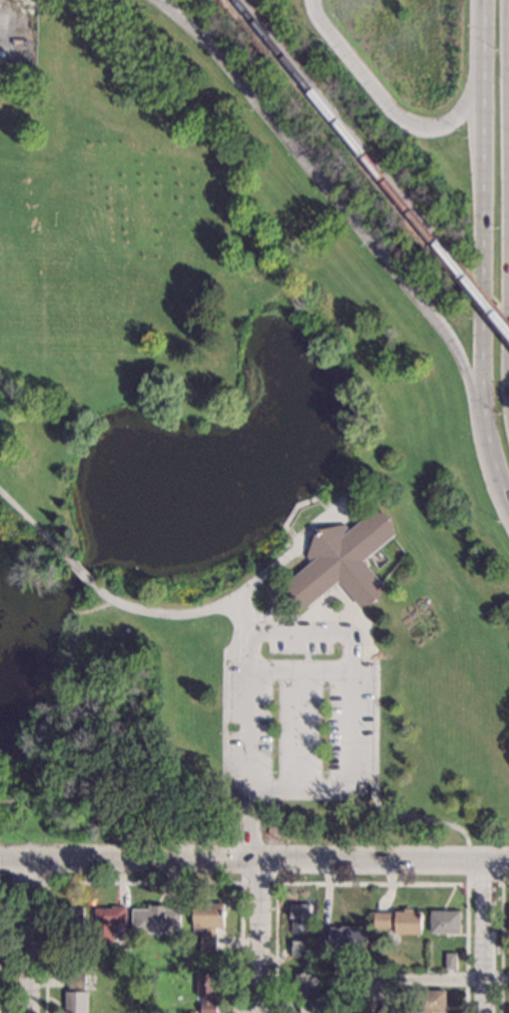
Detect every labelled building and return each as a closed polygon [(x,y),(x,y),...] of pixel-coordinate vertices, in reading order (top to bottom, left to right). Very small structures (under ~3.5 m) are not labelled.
[(392,517),(395,536),(364,561),(384,585),(377,603),(359,607),(339,582),(308,607),(290,601),(287,582),(310,562),(306,556),(317,529),(345,524),(350,530),(374,510),(392,517)] [(224,929),(214,929),(214,934),(216,934),(216,950),(201,950),(200,935),(206,935),(206,928),(193,928),(193,903),(224,903),(224,929)] [(75,907),(83,907),(82,926),(70,926),(70,928),(59,928),(59,908),(68,908),(68,904),(75,904),(75,907)] [(310,904),(309,933),(302,933),(302,942),(307,942),(306,958),(291,957),(291,940),(294,940),(294,933),(290,933),(291,904),(310,904)] [(166,910),(180,910),(180,933),(131,933),(131,909),(148,909),(148,905),(166,906),(166,910)] [(125,923),(113,923),(113,942),(95,942),(95,909),(111,909),(111,906),(125,907),(125,923)] [(412,912),(423,912),(423,934),(395,935),(395,928),(374,929),(374,913),(395,912),(395,911),(403,911),(403,909),(412,909),(412,912)] [(460,912),(459,933),(430,933),(430,911),(460,912)] [(366,959),(343,959),(343,951),(328,951),(328,947),(319,947),(320,927),(335,927),(335,929),(341,929),(341,926),(366,927),(366,959)] [(81,951),(81,961),(65,961),(66,951),(81,951)] [(456,969),(445,969),(446,954),(456,954),(456,969)] [(216,1003),(216,1012),(200,1012),(200,1002),(202,1002),(202,996),(194,996),(195,972),(220,973),(220,989),(216,989),(216,996),(210,996),(210,1003),(216,1003)] [(87,991),(87,1012),(64,1012),(65,991),(68,991),(68,974),(84,974),(84,991),(87,991)] [(318,999),(317,1012),(300,1012),(300,998),(294,998),(295,974),(318,975),(317,997),(316,997),(316,999),(318,999)] [(445,1012),(418,1012),(418,991),(445,991),(445,1012)] [(396,1003),(396,1012),(381,1012),(381,1004),(396,1003)]
